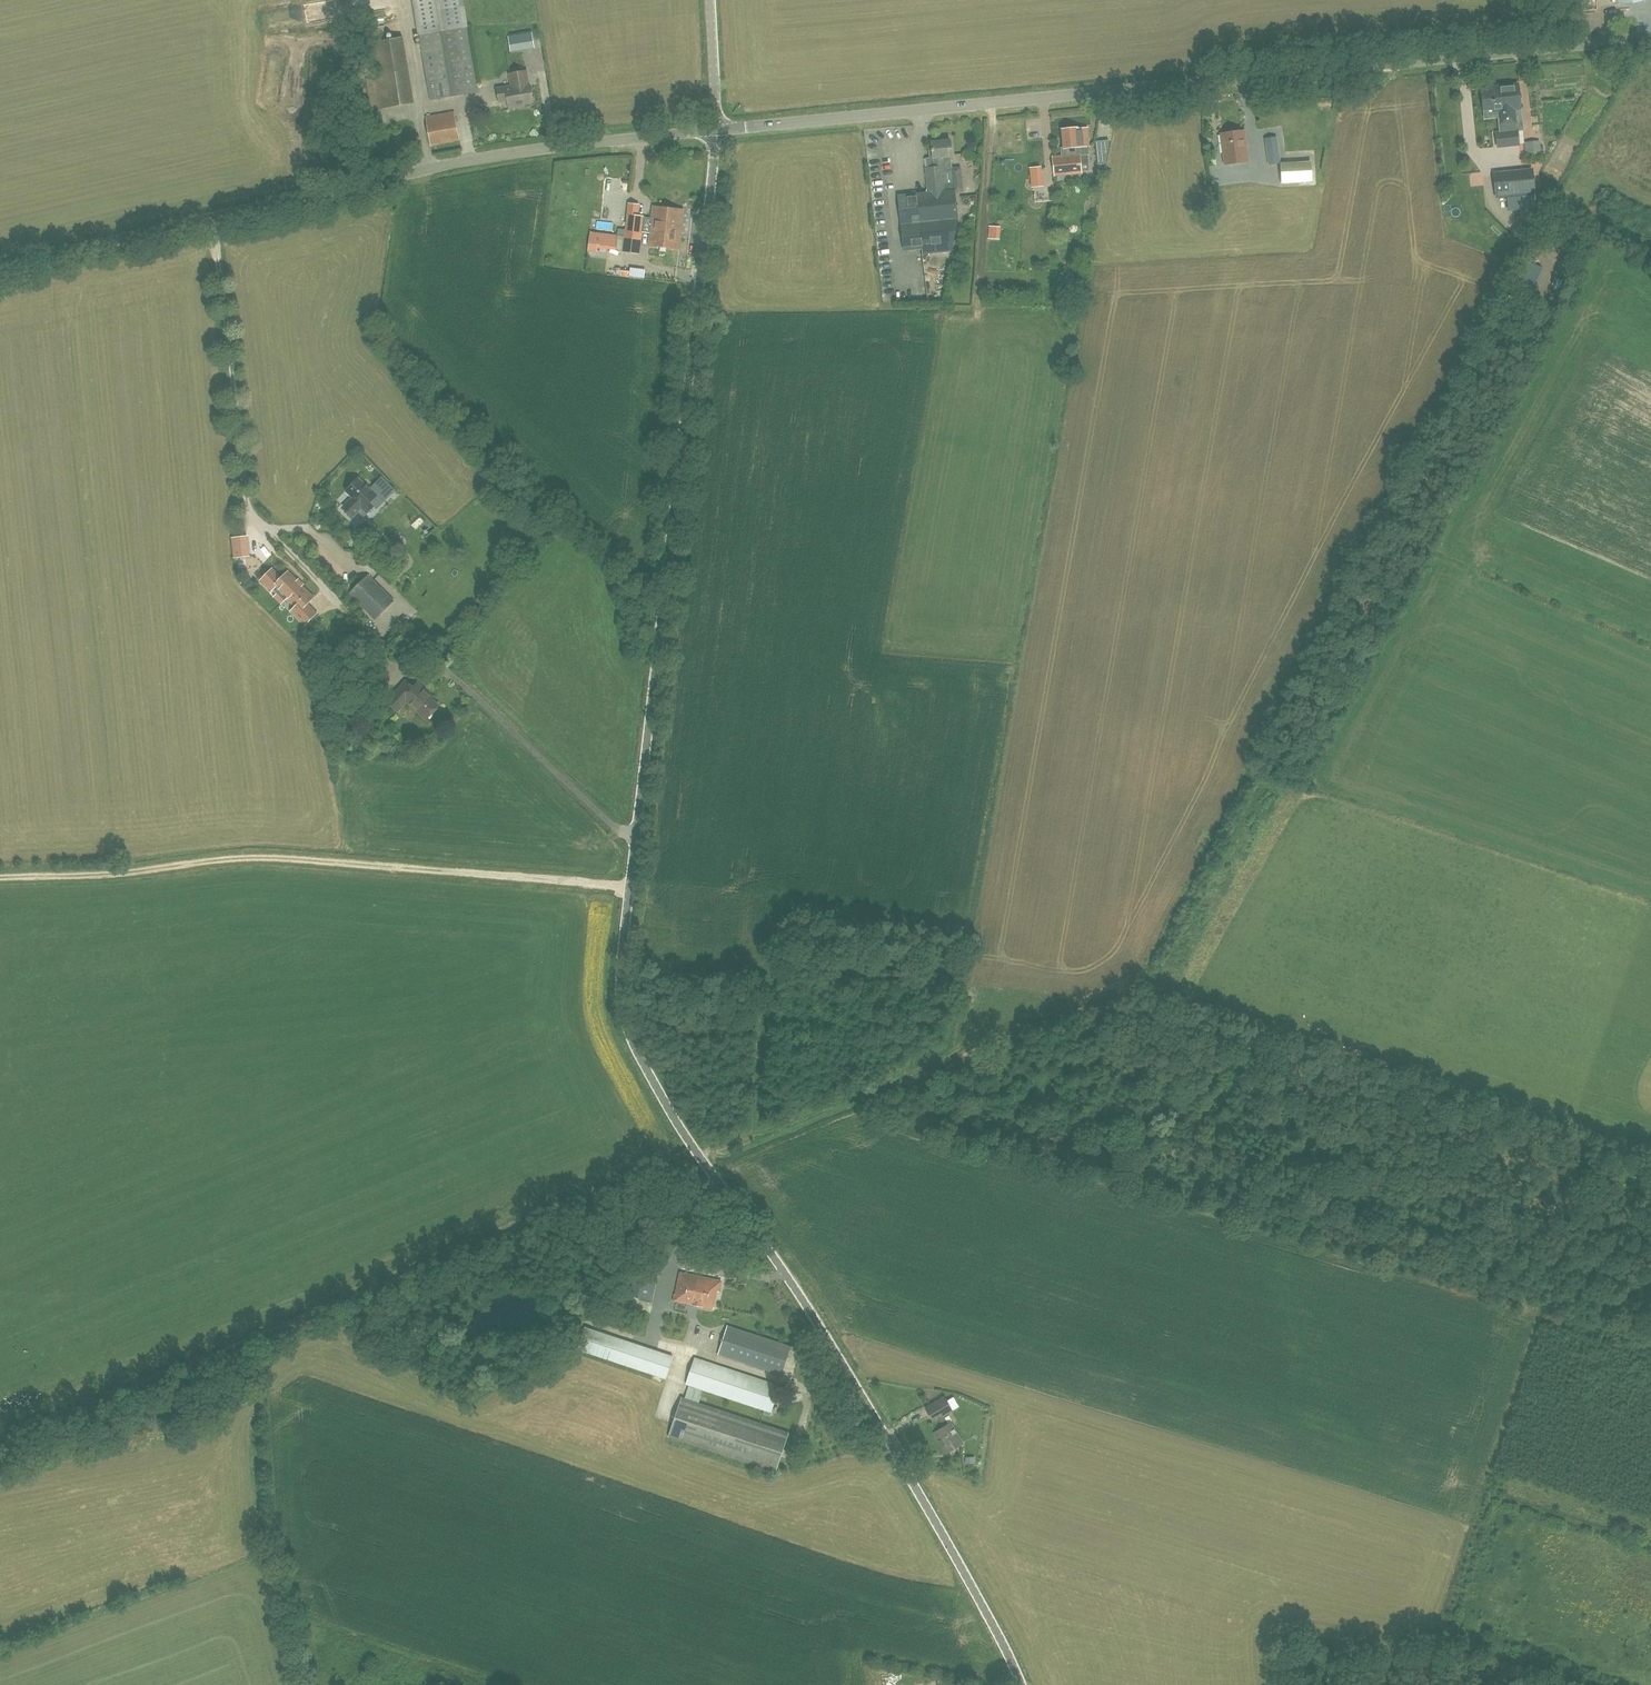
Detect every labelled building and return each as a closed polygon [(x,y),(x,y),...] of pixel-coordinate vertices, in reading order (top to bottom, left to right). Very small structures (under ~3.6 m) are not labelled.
[(466,27),(468,26),(464,0),(413,0),(418,35),(420,35),(430,100),(477,92),(466,27)] [(531,31),(509,31),(509,46),(531,45),(531,31)] [(407,102),(401,36),(368,39),(372,75),(365,76),(368,105),(407,102)] [(512,88),(528,85),(526,71),(509,74),(511,86),(512,88)] [(1482,90),(1484,108),(1483,108),(1484,119),(1500,117),(1501,123),(1515,121),(1514,108),(1520,108),(1519,98),(1521,98),(1521,93),(1517,93),(1516,84),(1500,85),(1500,88),(1482,90)] [(512,88),(511,86),(496,89),(499,102),(507,101),(509,108),(518,106),(518,104),(532,101),(529,85),(528,85),(512,88)] [(431,145),(459,140),(454,112),(426,117),(431,145)] [(1087,127),(1069,129),(1070,136),(1072,136),(1073,146),(1077,146),(1078,154),(1070,155),(1053,156),(1054,174),(1081,172),(1080,164),(1089,163),(1088,153),(1089,153),(1087,127)] [(1070,147),(1070,155),(1078,154),(1077,146),(1073,146),(1072,136),(1070,136),(1069,129),(1062,129),(1064,147),(1070,147)] [(1226,165),(1249,161),(1245,131),(1221,134),(1226,165)] [(1269,165),(1280,163),(1276,137),(1265,139),(1269,165)] [(928,192),(916,194),(898,195),(901,224),(904,251),(922,249),(922,254),(951,251),(952,243),(954,236),(957,218),(954,193),(963,192),(962,183),(953,184),(951,168),(950,156),(952,156),(950,140),(949,141),(943,141),(942,138),(933,139),(933,142),(931,142),(933,158),(934,158),(935,167),(925,168),(928,192)] [(1539,140),(1524,142),(1526,155),(1541,153),(1539,140)] [(1107,154),(1097,155),(1098,163),(1105,162),(1107,154)] [(1031,168),(1031,175),(1042,174),(1041,167),(1031,168)] [(1494,173),(1496,195),(1534,191),(1532,169),(1494,173)] [(629,204),(623,251),(638,253),(642,216),(637,216),(638,205),(629,204)] [(650,231),(680,235),(682,210),(653,207),(650,231)] [(678,249),(680,235),(650,231),(649,245),(678,249)] [(366,484),(365,485),(358,478),(346,490),(352,497),(343,506),(353,516),(361,508),(366,513),(373,505),(370,502),(377,494),(366,484)] [(248,555),(246,537),(232,538),(235,557),(248,555)] [(262,580),(272,590),(276,585),(281,590),(288,597),(289,597),(288,599),(296,607),(292,611),(300,619),(305,624),(312,618),(316,613),(307,604),(313,597),(301,585),(297,581),(288,572),(281,578),(272,569),(262,580)] [(375,620),(394,601),(368,574),(348,593),(375,620)] [(387,653),(389,641),(367,637),(365,649),(387,653)] [(384,677),(386,659),(376,658),(373,676),(384,677)] [(427,695),(428,694),(416,683),(412,687),(405,681),(386,701),(397,711),(407,701),(426,719),(438,706),(427,695)] [(633,1272),(628,1295),(652,1300),(657,1276),(633,1272)] [(720,1288),(721,1281),(680,1273),(676,1295),(674,1294),(673,1300),(711,1308),(715,1288),(720,1288)] [(781,1375),(790,1346),(727,1325),(718,1354),(781,1375)] [(665,1378),(672,1356),(585,1327),(578,1349),(665,1378)] [(698,1403),(703,1389),(771,1412),(780,1386),(694,1358),(686,1384),(689,1385),(684,1398),(681,1397),(668,1437),(774,1472),(787,1432),(698,1403)] [(953,1397),(946,1401),(944,1397),(925,1408),(933,1422),(936,1420),(940,1428),(934,1432),(946,1453),(962,1443),(950,1423),(947,1425),(942,1416),(952,1411),(959,1406),(953,1397)]
